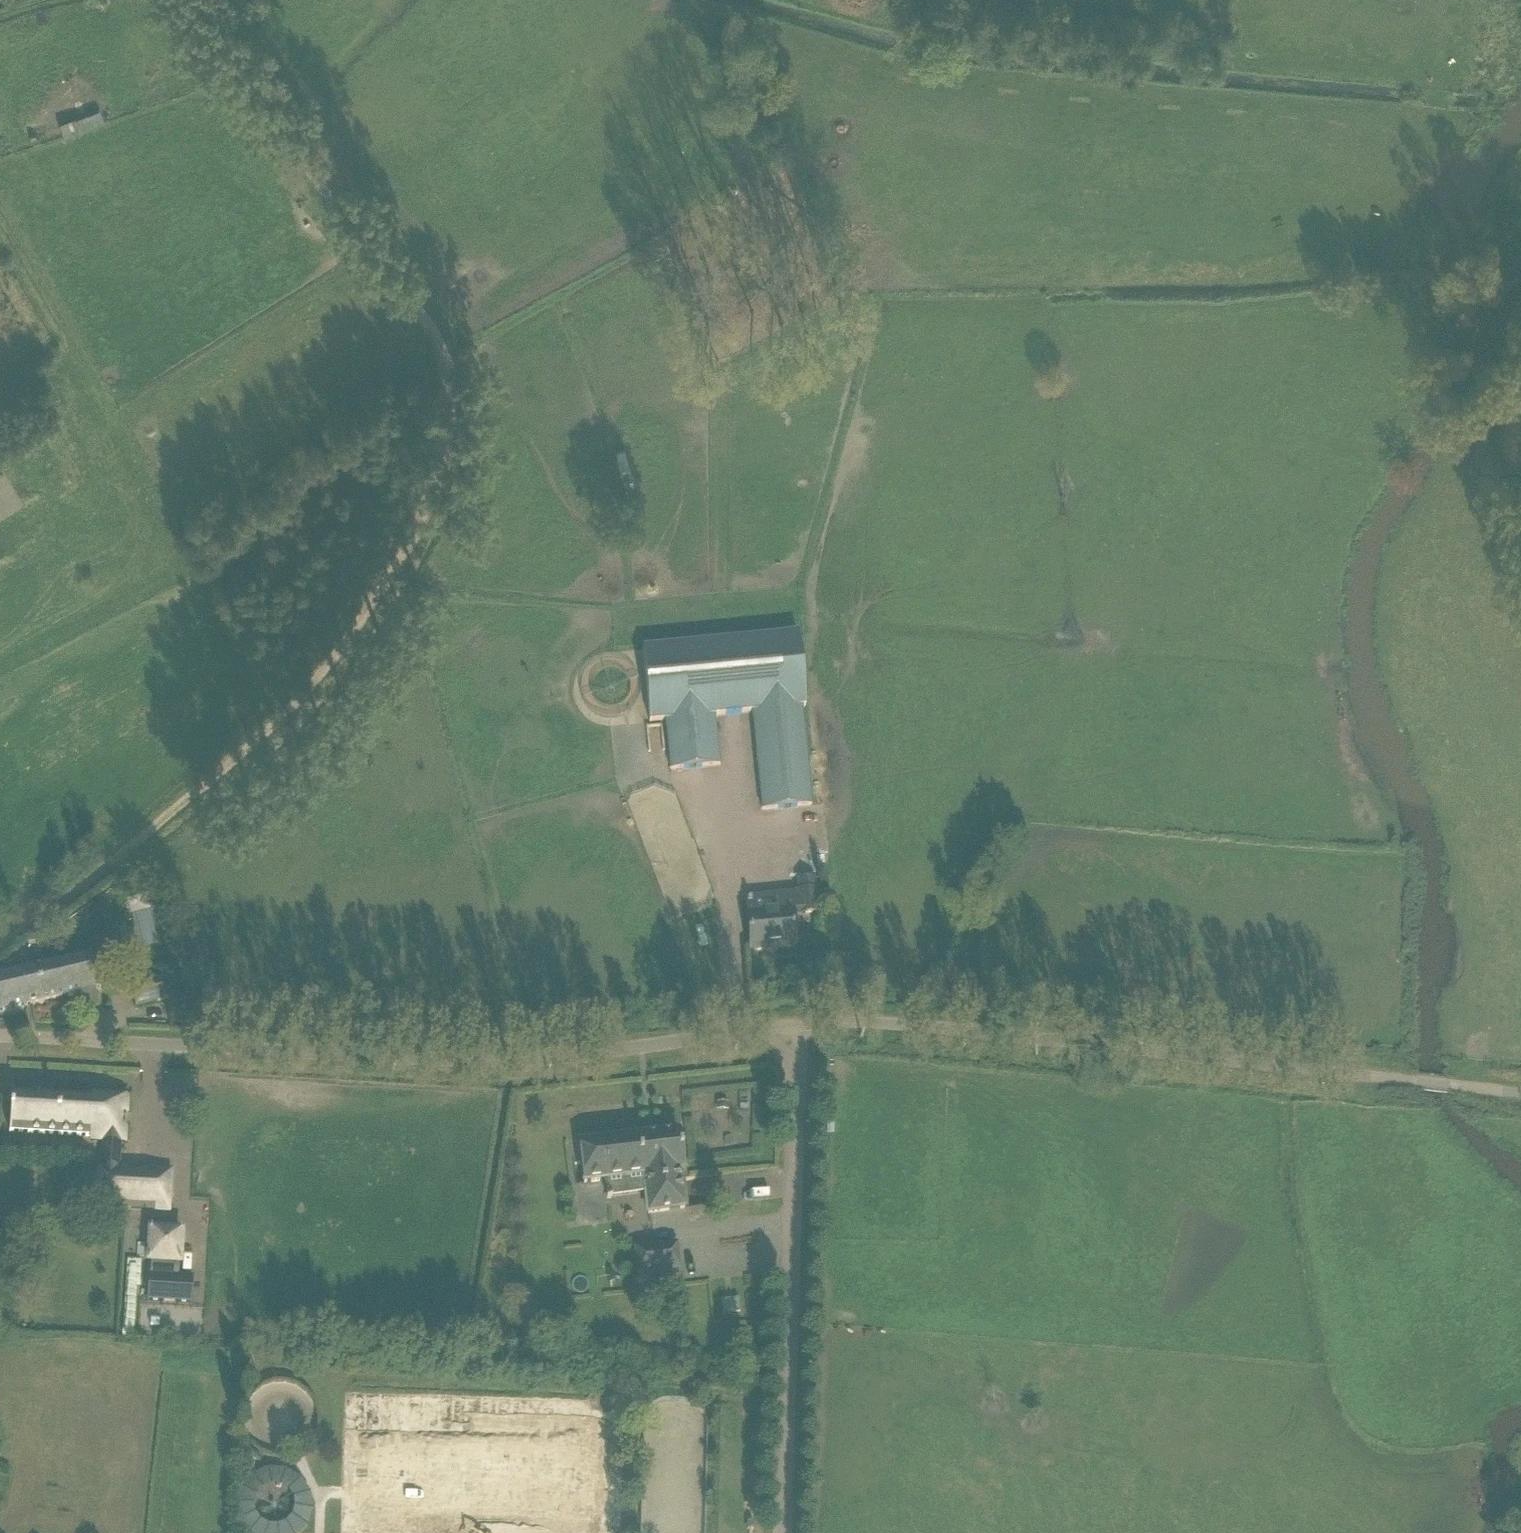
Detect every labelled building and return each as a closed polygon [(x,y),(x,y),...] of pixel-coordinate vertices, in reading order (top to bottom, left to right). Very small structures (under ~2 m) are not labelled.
[(798,634),(642,649),(649,722),(665,721),(671,770),(719,766),(714,716),(753,712),(762,811),(811,806),(801,708),(805,707),(798,634)] [(798,915),(817,913),(813,879),(797,880),(799,892),(796,892),(796,895),(746,900),(748,918),(747,918),(750,950),(752,950),(751,948),(778,945),(778,947),(794,946),(791,915),(798,914),(798,915)] [(87,955),(40,965),(38,955),(21,958),(23,969),(0,975),(0,1012),(77,994),(81,1010),(99,1006),(87,955)] [(159,978),(130,985),(135,1008),(165,1001),(159,978)] [(97,1207),(101,1208),(120,1209),(168,1211),(169,1191),(171,1171),(141,1170),(141,1175),(128,1174),(129,1169),(119,1168),(121,1142),(124,1142),(125,1127),(119,1126),(120,1113),(126,1114),(127,1098),(93,1096),(93,1099),(12,1094),(9,1133),(89,1137),(89,1143),(100,1144),(98,1187),(97,1207)] [(680,1131),(581,1143),(585,1183),(645,1176),(649,1214),(685,1209),(681,1171),(685,1171),(680,1131)] [(149,1276),(147,1301),(186,1303),(191,1304),(193,1278),(179,1277),(181,1233),(150,1231),(149,1262),(151,1262),(150,1276),(149,1276)] [(681,1271),(677,1243),(633,1248),(637,1276),(681,1271)] [(738,1299),(721,1299),(721,1316),(738,1315),(738,1299)] [(660,1421),(658,1477),(678,1478),(680,1421),(660,1421)] [(236,1532),(300,1532),(314,1485),(246,1466),(227,1530),(236,1532)]
